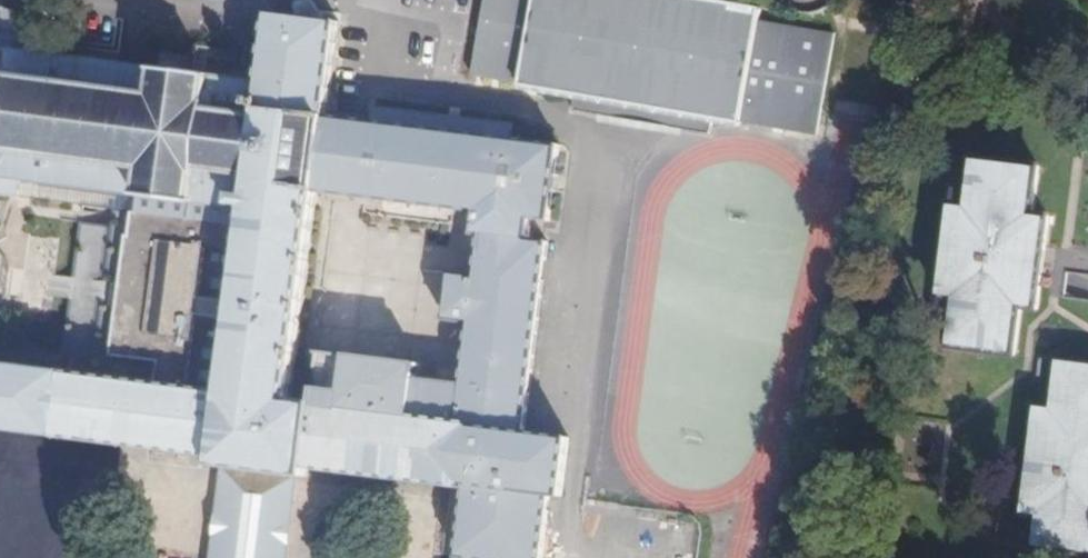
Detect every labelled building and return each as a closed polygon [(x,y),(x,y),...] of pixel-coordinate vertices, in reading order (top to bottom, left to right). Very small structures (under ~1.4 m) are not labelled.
[(699,0),(484,0),(471,76),(816,137),(833,35),(758,22),(760,11),(699,0)] [(224,396),(292,405),(319,196),(485,217),(482,238),(548,246),(562,151),(330,121),(340,30),(272,21),(270,36),(263,86),(249,211),(224,396)] [(122,194),(249,211),(263,86),(0,50),(0,177),(122,194)] [(715,119),(575,95),(572,111),(712,135),(715,119)] [(1045,169),(981,160),(974,206),(957,204),(946,295),(960,297),(954,345),(1020,354),(1027,307),(1041,309),(1052,218),(1040,216),(1045,169)] [(249,211),(122,194),(118,228),(100,358),(97,380),(224,396),(249,211)] [(100,358),(118,228),(83,222),(65,353),(100,358)] [(0,367),(0,435),(226,463),(213,557),(291,557),(300,488),(314,490),(316,473),(475,492),(465,557),(547,557),(555,498),(561,498),(569,442),(526,436),(548,246),(482,238),(476,284),(452,281),(446,329),(471,331),(464,385),(422,381),(424,366),(322,353),(316,414),(291,412),(292,405),(224,396),(97,380),(0,367)] [(1060,358),(1054,405),(1040,404),(1026,512),(1038,513),(1034,542),(1087,551),(1087,362),(1060,358)]
